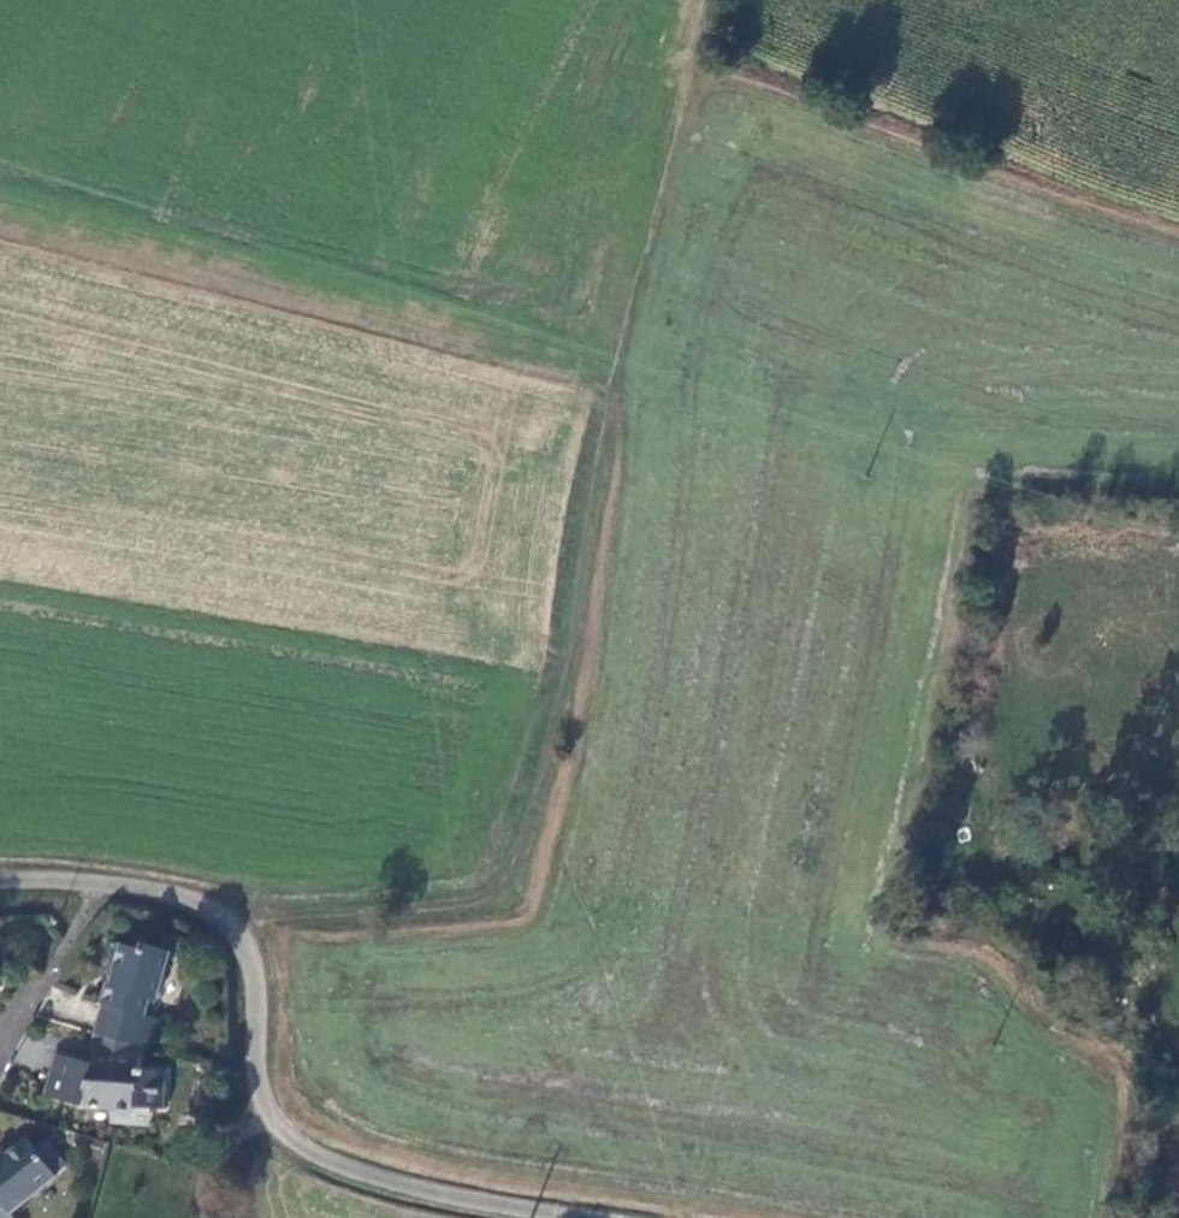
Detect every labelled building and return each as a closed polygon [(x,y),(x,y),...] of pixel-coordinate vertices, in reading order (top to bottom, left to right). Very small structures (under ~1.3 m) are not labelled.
[(113,973),(121,947),(106,944),(100,970),(113,973)] [(140,1050),(154,1054),(163,1024),(148,1018),(151,1001),(157,1001),(170,956),(145,949),(144,953),(121,947),(113,973),(116,974),(113,987),(108,986),(102,1007),(103,1008),(95,1037),(140,1050)] [(92,1065),(56,1056),(46,1096),(80,1107),(113,1112),(113,1116),(137,1117),(138,1112),(152,1111),(160,1112),(161,1076),(140,1075),(140,1050),(95,1037),(92,1065)] [(168,1077),(161,1076),(160,1112),(167,1112),(168,1077)] [(137,1117),(113,1116),(112,1128),(150,1129),(152,1111),(138,1112),(137,1117)] [(9,1216),(55,1178),(25,1141),(0,1161),(0,1217),(11,1217),(9,1216)]
